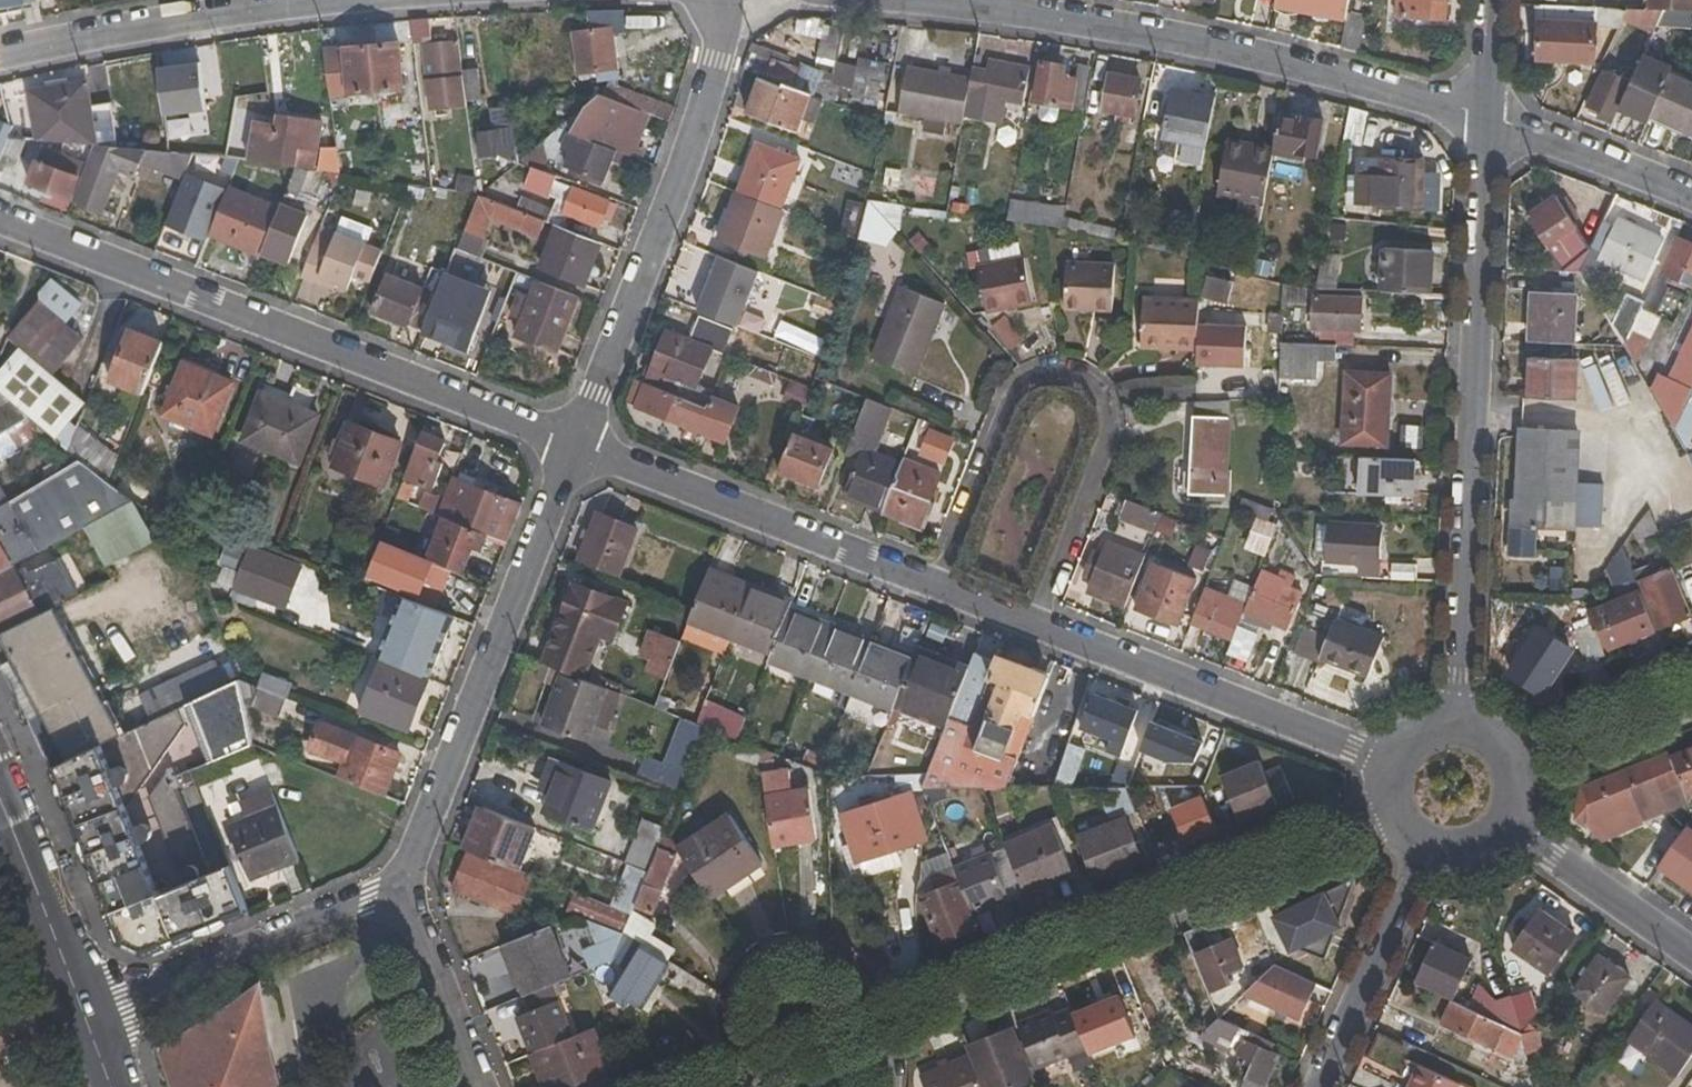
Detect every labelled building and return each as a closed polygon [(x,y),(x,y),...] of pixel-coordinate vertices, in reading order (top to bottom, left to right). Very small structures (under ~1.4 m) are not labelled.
[(41,3),(41,0),(0,0),(0,9),(41,3)] [(1208,8),(1209,1),(1203,0),(1187,0),(1186,4),(1208,8)] [(1300,13),(1346,22),(1348,14),(1350,0),(1303,0),(1300,13)] [(1396,9),(1404,9),(1404,18),(1446,20),(1447,0),(1397,0),(1396,9)] [(1653,10),(1664,11),(1691,11),(1691,0),(1654,0),(1653,10)] [(1593,64),(1597,8),(1540,5),(1537,60),(1593,64)] [(1606,8),(1604,22),(1620,24),(1627,9),(1606,8)] [(1653,10),(1627,9),(1620,24),(1654,34),(1657,28),(1664,11),(1653,10)] [(1691,28),(1691,11),(1664,11),(1657,28),(1691,31),(1691,28)] [(580,82),(620,76),(613,35),(626,33),(624,13),(588,14),(591,32),(573,34),(580,82)] [(1348,14),(1346,22),(1341,48),(1360,52),(1367,19),(1348,14)] [(818,57),(838,60),(843,29),(823,25),(818,57)] [(423,44),(430,113),(468,109),(468,101),(464,70),(460,40),(423,44)] [(330,95),(404,88),(400,46),(325,52),(330,95)] [(799,69),(758,54),(752,70),(794,87),(827,101),(835,81),(824,76),(825,73),(801,63),(799,69)] [(1673,68),(1644,56),(1632,84),(1619,111),(1648,125),(1651,118),(1670,75),(1673,68)] [(853,97),(876,102),(884,65),(861,60),(853,97)] [(990,61),(988,71),(973,69),(971,78),(964,116),(993,121),(996,100),(1022,104),(1028,67),(990,61)] [(1041,63),(1034,100),(1070,108),(1077,79),(1062,77),(1064,67),(1041,63)] [(1071,114),(1083,116),(1092,66),(1079,64),(1077,79),(1070,108),(1071,114)] [(963,127),(964,116),(971,78),(907,66),(903,88),(890,87),(885,112),(963,127)] [(483,99),(479,69),(464,70),(468,101),(483,99)] [(1600,114),(1598,119),(1613,127),(1619,111),(1632,84),(1603,70),(1585,106),(1600,114)] [(212,73),(161,79),(170,152),(194,155),(206,156),(221,158),(212,73)] [(1691,137),(1691,85),(1670,75),(1651,118),(1691,137)] [(1132,115),(1134,116),(1142,82),(1110,76),(1104,110),(1117,112),(1116,122),(1129,125),(1132,115)] [(804,121),(817,124),(827,101),(794,87),(793,91),(758,78),(745,112),(800,133),(804,121)] [(676,107),(611,82),(606,96),(648,113),(671,122),(676,107)] [(95,145),(120,148),(112,109),(92,112),(87,83),(33,94),(40,141),(95,145)] [(1173,161),(1203,166),(1216,96),(1173,89),(1163,139),(1177,141),(1173,161)] [(601,95),(570,120),(560,129),(626,153),(631,155),(648,113),(606,96),(601,95)] [(568,98),(555,99),(560,129),(570,120),(568,98)] [(483,158),(500,156),(518,163),(512,107),(491,110),(492,130),(480,132),(483,158)] [(1344,143),(1377,149),(1384,117),(1351,109),(1344,143)] [(1304,116),(1286,113),(1285,118),(1303,121),(1304,116)] [(249,161),(295,168),(288,117),(279,115),(277,125),(255,122),(249,161)] [(1303,121),(1285,118),(1280,117),(1275,147),(1273,156),(1305,162),(1306,157),(1318,158),(1325,121),(1304,116),(1303,121)] [(316,170),(324,123),(288,117),(295,168),(297,168),(311,170),(316,170)] [(8,139),(14,126),(0,121),(0,162),(8,139)] [(560,129),(518,163),(533,167),(545,172),(549,161),(605,182),(612,161),(623,165),(626,153),(560,129)] [(8,139),(0,162),(0,166),(15,171),(27,140),(8,139)] [(1264,204),(1273,156),(1275,147),(1228,139),(1217,194),(1264,204)] [(799,159),(759,144),(740,194),(780,208),(799,159)] [(137,178),(148,150),(120,148),(95,145),(83,176),(74,200),(93,207),(107,167),(137,178)] [(38,162),(30,184),(74,200),(83,176),(79,176),(84,162),(53,150),(48,164),(38,162)] [(152,150),(146,165),(158,170),(165,152),(152,150)] [(194,155),(170,152),(165,152),(158,170),(185,179),(187,175),(194,155)] [(1354,205),(1424,208),(1424,163),(1380,161),(1380,176),(1354,175),(1354,205)] [(564,229),(569,218),(601,231),(602,228),(612,202),(557,181),(559,176),(545,172),(533,167),(517,210),(546,222),(559,227),(564,229)] [(311,170),(297,168),(279,210),(267,245),(288,253),(303,259),(310,242),(287,233),(311,170)] [(882,184),(899,187),(902,171),(885,169),(882,184)] [(458,174),(455,191),(479,195),(477,177),(458,174)] [(229,191),(187,175),(185,179),(169,223),(210,240),(212,235),(229,191)] [(1603,189),(1579,242),(1591,247),(1606,216),(1616,195),(1603,189)] [(229,191),(212,235),(262,255),(267,245),(279,210),(229,191)] [(726,242),(765,256),(783,210),(780,208),(740,194),(734,210),(738,212),(726,242)] [(479,195),(457,250),(483,261),(491,242),(485,239),(493,221),(539,240),(546,222),(517,210),(479,195)] [(1572,223),(1556,198),(1528,216),(1544,241),(1572,223)] [(901,212),(931,216),(931,209),(873,200),(867,199),(898,232),(901,212)] [(1007,220),(1035,224),(1062,228),(1065,217),(1066,207),(1012,200),(1007,220)] [(609,230),(617,206),(612,202),(602,228),(609,230)] [(728,209),(716,237),(726,242),(738,212),(734,210),(728,209)] [(1616,222),(1606,216),(1591,247),(1601,253),(1616,222)] [(1062,228),(1122,240),(1124,230),(1065,217),(1062,228)] [(1616,222),(1601,253),(1591,247),(1588,255),(1580,272),(1592,293),(1616,267),(1644,280),(1663,240),(1617,219),(1616,222)] [(371,230),(345,220),(339,234),(366,244),(371,230)] [(1576,230),(1572,223),(1544,241),(1548,245),(1544,246),(1551,257),(1559,252),(1555,244),(1576,230)] [(354,276),(370,283),(383,250),(366,244),(339,234),(323,227),(315,247),(302,280),(318,286),(321,278),(335,283),(349,288),(354,276)] [(543,267),(586,284),(602,244),(564,229),(559,227),(543,267)] [(896,268),(901,249),(862,239),(857,258),(896,268)] [(1678,239),(1663,272),(1671,277),(1679,281),(1685,269),(1691,272),(1691,246),(1678,239)] [(284,263),(288,253),(267,245),(262,255),(284,263)] [(1385,248),(1383,291),(1426,293),(1427,250),(1385,248)] [(1572,248),(1564,264),(1580,272),(1588,255),(1572,248)] [(1427,250),(1426,293),(1434,294),(1436,251),(1427,250)] [(1337,290),(1342,256),(1323,253),(1316,289),(1337,290)] [(698,312),(736,326),(757,271),(719,256),(698,312)] [(987,313),(1032,304),(1024,260),(979,269),(987,313)] [(1113,264),(1068,263),(1067,304),(1079,303),(1080,309),(1112,311),(1113,264)] [(389,276),(374,312),(424,332),(443,285),(448,274),(433,269),(425,290),(389,276)] [(1671,277),(1663,272),(1660,271),(1642,310),(1653,315),(1671,277)] [(1233,283),(1207,276),(1201,297),(1228,304),(1233,283)] [(332,291),(335,283),(321,278),(318,286),(332,291)] [(1270,333),(1282,334),(1283,305),(1283,282),(1271,279),(1270,333)] [(82,304),(54,280),(39,300),(67,323),(82,304)] [(1283,305),(1306,305),(1307,288),(1283,282),(1283,305)] [(519,335),(559,351),(580,299),(540,283),(519,335)] [(475,308),(479,299),(443,285),(424,332),(470,350),(485,312),(475,308)] [(915,374),(946,303),(901,285),(871,357),(915,374)] [(1533,294),(1530,343),(1575,345),(1576,296),(1533,294)] [(812,311),(831,318),(837,303),(818,296),(812,311)] [(1312,331),(1321,331),(1320,345),(1337,346),(1353,347),(1354,333),(1360,332),(1361,298),(1313,297),(1312,331)] [(1173,349),(1198,350),(1200,299),(1145,298),(1143,340),(1174,342),(1173,349)] [(485,312),(489,303),(479,299),(475,308),(485,312)] [(39,300),(7,336),(20,346),(0,370),(0,391),(11,401),(29,418),(68,451),(78,426),(72,420),(86,403),(53,374),(84,337),(67,323),(39,300)] [(1660,319),(1653,315),(1642,310),(1625,346),(1634,363),(1648,344),(1660,319)] [(667,333),(650,377),(693,393),(696,383),(710,349),(723,353),(732,330),(699,316),(689,341),(667,333)] [(1012,349),(1023,340),(1003,316),(993,325),(1012,349)] [(110,381),(143,395),(162,342),(130,328),(110,381)] [(1173,349),(1174,342),(1143,340),(1143,348),(1173,349)] [(1336,362),(1337,346),(1320,345),(1282,343),(1280,379),(1317,380),(1318,361),(1336,362)] [(1240,345),(1216,344),(1216,347),(1214,369),(1214,386),(1238,387),(1240,345)] [(1202,369),(1214,369),(1216,347),(1203,346),(1202,369)] [(1689,358),(1674,388),(1686,407),(1691,394),(1691,359),(1689,358)] [(1530,359),(1528,397),(1578,400),(1580,362),(1530,359)] [(216,379),(185,366),(183,374),(213,385),(216,379)] [(212,433),(231,385),(216,379),(213,385),(183,374),(166,416),(212,433)] [(1346,440),(1386,442),(1389,377),(1350,375),(1346,440)] [(1675,431),(1686,407),(1674,388),(1666,376),(1649,387),(1659,403),(1675,431)] [(793,395),(778,378),(766,390),(782,406),(793,395)] [(640,401),(647,384),(637,379),(630,397),(640,401)] [(708,407),(715,396),(716,391),(696,383),(693,393),(691,400),(708,407)] [(708,407),(691,400),(647,384),(640,401),(638,407),(700,431),(708,407)] [(1609,401),(1659,403),(1649,387),(1610,386),(1609,401)] [(1691,436),(1691,394),(1686,407),(1675,431),(1686,448),(1691,436)] [(244,440),(298,460),(315,417),(262,396),(244,440)] [(727,441),(740,407),(715,396),(708,407),(700,431),(727,441)] [(882,512),(901,462),(874,451),(890,408),(867,400),(846,454),(858,459),(846,490),(870,499),(867,506),(882,512)] [(1232,418),(1229,417),(1230,400),(1196,402),(1195,415),(1193,416),(1190,493),(1228,494),(1232,418)] [(0,408),(0,436),(4,434),(29,418),(11,401),(0,408)] [(334,464),(385,484),(399,443),(350,424),(343,441),(335,438),(330,453),(337,456),(334,464)] [(109,482),(118,459),(78,426),(68,451),(81,461),(109,482)] [(439,463),(448,442),(423,431),(405,477),(434,489),(443,464),(439,463)] [(1606,484),(1577,484),(1579,433),(1521,431),(1518,501),(1511,501),(1508,557),(1537,558),(1538,527),(1604,529),(1606,484)] [(4,434),(0,436),(0,462),(5,459),(3,455),(12,450),(4,434)] [(833,449),(794,434),(780,470),(820,485),(833,449)] [(680,440),(676,454),(690,459),(694,446),(680,440)] [(901,462),(882,512),(919,526),(939,474),(903,458),(901,462)] [(1405,497),(1412,497),(1414,460),(1366,458),(1364,495),(1387,495),(1387,503),(1404,504),(1405,497)] [(15,564),(86,527),(134,501),(109,482),(81,461),(44,483),(58,507),(37,518),(23,495),(0,508),(0,573),(15,564)] [(507,541),(521,505),(453,478),(445,499),(439,514),(446,517),(488,534),(507,541)] [(415,487),(403,483),(397,498),(409,503),(415,487)] [(846,490),(843,496),(867,506),(870,499),(846,490)] [(431,493),(425,509),(439,514),(445,499),(431,493)] [(1115,515),(1156,530),(1163,514),(1121,497),(1115,515)] [(1239,508),(1270,520),(1274,509),(1243,498),(1239,508)] [(107,568),(155,540),(134,501),(86,527),(107,568)] [(1633,532),(1637,542),(1658,533),(1649,509),(1633,532)] [(622,572),(638,529),(597,514),(580,557),(622,572)] [(488,534),(446,517),(428,558),(465,572),(475,547),(482,549),(488,534)] [(1359,566),(1359,578),(1415,580),(1415,565),(1379,563),(1380,526),(1318,524),(1317,556),(1327,556),(1327,564),(1352,565),(1359,566)] [(1093,581),(1089,592),(1125,606),(1145,557),(1109,543),(1104,554),(1094,550),(1084,576),(1093,581)] [(237,575),(246,552),(226,544),(217,566),(237,575)] [(419,595),(431,563),(385,545),(372,577),(419,595)] [(231,589),(284,610),(302,567),(249,546),(246,552),(237,575),(231,589)] [(1598,605),(1593,590),(1584,602),(1593,625),(1596,631),(1598,629),(1606,650),(1641,636),(1650,658),(1665,652),(1657,632),(1638,583),(1623,547),(1607,568),(1619,596),(1598,605)] [(88,591),(70,554),(60,558),(80,595),(88,591)] [(0,573),(0,627),(4,633),(53,609),(80,595),(60,558),(30,572),(25,567),(19,569),(15,564),(0,573)] [(1178,625),(1197,580),(1154,564),(1137,609),(1178,625)] [(1326,576),(1352,577),(1352,565),(1327,564),(1326,576)] [(689,622),(731,638),(751,590),(725,579),(727,575),(710,569),(694,609),(689,622)] [(1291,587),(1293,582),(1261,569),(1254,588),(1245,612),(1261,620),(1259,626),(1271,631),(1273,625),(1286,630),(1303,591),(1291,587)] [(1691,641),(1691,615),(1673,569),(1638,583),(1657,632),(1679,622),(1687,643),(1691,641)] [(1235,579),(1228,595),(1206,586),(1191,625),(1234,642),(1239,627),(1245,612),(1254,588),(1235,579)] [(627,603),(574,583),(543,663),(586,680),(593,663),(588,661),(598,635),(612,640),(627,603)] [(731,638),(772,653),(790,609),(793,600),(775,594),(774,597),(751,590),(731,638)] [(444,630),(450,616),(403,598),(384,647),(436,666),(448,632),(444,630)] [(65,635),(53,609),(4,633),(17,659),(46,713),(94,690),(65,635)] [(772,653),(769,662),(811,677),(831,630),(804,619),(805,614),(790,609),(772,653)] [(448,632),(454,618),(450,616),(444,630),(448,632)] [(1383,637),(1336,619),(1329,636),(1321,656),(1369,675),(1383,637)] [(117,678),(89,622),(65,635),(94,690),(117,678)] [(1318,663),(1321,656),(1329,636),(1304,625),(1293,653),(1318,663)] [(1575,632),(1587,662),(1605,654),(1596,631),(1593,625),(1575,632)] [(1247,659),(1257,633),(1239,627),(1234,642),(1230,652),(1247,659)] [(645,671),(667,679),(681,642),(648,630),(638,656),(650,660),(645,671)] [(843,690),(851,693),(872,641),(854,634),(853,638),(831,630),(811,677),(843,690)] [(1509,674),(1543,695),(1572,651),(1538,630),(1509,674)] [(861,696),(893,708),(912,661),(888,652),(889,648),(872,641),(851,693),(861,696)] [(436,666),(384,647),(379,659),(381,660),(429,680),(436,666)] [(925,656),(927,651),(917,647),(912,661),(893,708),(947,727),(968,672),(925,656)] [(968,672),(969,667),(927,651),(925,656),(968,672)] [(980,788),(1007,788),(1049,680),(975,653),(969,667),(968,672),(947,727),(929,774),(923,787),(980,788)] [(46,713),(17,659),(3,667),(33,718),(46,713)] [(409,731),(429,680),(381,660),(361,712),(409,731)] [(193,702),(227,686),(215,662),(139,697),(151,722),(179,708),(186,705),(193,702)] [(257,686),(287,697),(292,683),(262,672),(257,686)] [(594,725),(608,731),(622,694),(590,682),(589,685),(560,674),(541,723),(587,742),(594,725)] [(253,744),(245,707),(239,679),(227,686),(193,702),(216,760),(253,744)] [(277,718),(287,697),(257,686),(239,679),(245,707),(277,718)] [(94,690),(46,713),(70,760),(120,736),(94,690)] [(837,705),(845,708),(851,693),(843,690),(837,705)] [(855,712),(861,696),(851,693),(845,708),(855,712)] [(1095,695),(1083,724),(1076,722),(1069,743),(1081,748),(1086,732),(1096,735),(1093,744),(1118,754),(1106,786),(1125,786),(1143,742),(1152,718),(1095,695)] [(194,769),(216,760),(193,702),(186,705),(206,756),(191,762),(194,769)] [(187,725),(179,708),(151,722),(120,736),(70,760),(52,768),(85,856),(120,946),(147,958),(251,915),(230,864),(211,872),(177,790),(194,781),(192,771),(177,776),(174,768),(168,770),(149,796),(177,867),(183,870),(182,874),(186,883),(170,888),(152,874),(141,845),(151,836),(152,831),(149,826),(145,824),(141,824),(134,826),(126,809),(187,725)] [(1158,748),(1167,723),(1152,718),(1143,742),(1158,748)] [(310,749),(345,763),(338,778),(385,797),(401,754),(320,723),(310,749)] [(739,750),(754,757),(759,749),(743,742),(739,750)] [(1088,751),(1081,748),(1069,743),(1054,787),(1073,787),(1088,751)] [(774,754),(759,749),(774,847),(818,840),(810,787),(793,790),(790,767),(776,769),(774,754)] [(804,762),(822,768),(826,756),(808,749),(804,762)] [(1691,797),(1691,754),(1671,762),(1686,800),(1691,797)] [(636,777),(681,795),(690,774),(644,755),(636,777)] [(1688,805),(1686,800),(1671,762),(1669,756),(1579,792),(1576,817),(1611,841),(1644,828),(1642,823),(1688,805)] [(1258,761),(1221,778),(1241,822),(1278,805),(1293,798),(1278,766),(1263,773),(1258,761)] [(593,829),(611,782),(563,765),(544,810),(593,829)] [(897,774),(898,787),(923,787),(929,774),(897,774)] [(1108,816),(1137,811),(1133,802),(1127,786),(1125,786),(1106,786),(1098,787),(1108,816)] [(1172,795),(1187,795),(1187,787),(1127,786),(1133,802),(1172,802),(1172,795)] [(846,817),(859,858),(923,838),(910,801),(908,795),(846,817)] [(1219,837),(1224,835),(1220,827),(1216,827),(1204,796),(1171,810),(1184,843),(1199,837),(1215,830),(1219,837)] [(480,806),(464,848),(468,851),(472,851),(488,809),(480,806)] [(267,866),(297,853),(277,807),(230,826),(252,881),(270,873),(267,866)] [(522,870),(537,828),(488,809),(472,851),(522,870)] [(763,864),(729,813),(678,848),(680,852),(707,892),(744,867),(750,874),(763,864)] [(1080,836),(1096,878),(1112,871),(1133,863),(1143,859),(1126,818),(1080,836)] [(1053,821),(1003,841),(1008,852),(1020,883),(1024,891),(1054,879),(1051,876),(1072,868),(1053,821)] [(1230,833),(1226,824),(1220,827),(1224,835),(1230,833)] [(1219,837),(1215,830),(1199,837),(1201,845),(1219,837)] [(1688,830),(1659,871),(1691,894),(1691,832),(1688,830)] [(680,852),(678,848),(666,831),(656,856),(650,871),(636,907),(653,914),(680,852)] [(636,848),(630,865),(635,867),(650,871),(656,856),(636,848)] [(517,914),(532,874),(522,870),(472,851),(468,851),(453,889),(517,914)] [(991,852),(956,868),(975,915),(993,907),(991,903),(1010,894),(1007,888),(1020,883),(1008,852),(994,858),(991,852)] [(270,873),(299,862),(297,853),(267,866),(270,873)] [(1136,871),(1133,863),(1112,871),(1116,879),(1136,871)] [(650,871),(635,867),(619,907),(633,913),(636,907),(650,871)] [(744,867),(707,892),(713,899),(750,874),(744,867)] [(939,943),(975,927),(952,868),(929,875),(935,891),(920,897),(939,943)] [(1054,879),(1024,891),(1026,895),(1075,875),(1072,868),(1051,876),(1054,879)] [(1342,885),(1348,897),(1358,877),(1342,885)] [(1348,897),(1342,885),(1300,906),(1302,910),(1294,914),(1292,909),(1274,918),(1291,952),(1299,948),(1314,941),(1312,937),(1339,924),(1348,897)] [(582,950),(590,971),(615,959),(625,934),(630,921),(633,913),(619,907),(602,901),(603,904),(595,923),(589,921),(596,945),(582,950)] [(1548,972),(1573,937),(1541,913),(1516,949),(1548,972)] [(641,943),(648,933),(630,921),(625,934),(641,943)] [(1314,941),(1299,948),(1326,958),(1339,924),(1312,937),(1314,941)] [(571,978),(550,925),(505,945),(525,997),(554,985),(571,978)] [(1232,939),(1212,947),(1203,927),(1184,935),(1192,954),(1197,953),(1212,991),(1232,983),(1228,973),(1243,966),(1232,939)] [(629,1001),(641,1009),(672,962),(641,943),(625,934),(615,959),(626,967),(608,995),(626,1005),(629,1001)] [(1447,941),(1444,947),(1434,942),(1416,980),(1455,998),(1472,961),(1458,954),(1460,948),(1447,941)] [(1605,1011),(1630,977),(1600,955),(1575,990),(1605,1011)] [(1244,994),(1300,1020),(1317,983),(1275,964),(1244,994)] [(1511,985),(1518,1010),(1516,1010),(1522,1034),(1530,1024),(1539,1010),(1529,980),(1511,985)] [(529,1012),(515,1017),(530,1054),(532,1054),(575,1037),(554,985),(525,997),(529,1012)] [(1493,1002),(1498,1024),(1522,1034),(1516,1010),(1512,996),(1493,1002)] [(1534,1076),(1527,1053),(1522,1034),(1498,1024),(1442,998),(1438,1008),(1445,1012),(1441,1023),(1511,1056),(1512,1063),(1506,1063),(1506,1073),(1534,1076)] [(1678,1078),(1691,1058),(1691,1026),(1657,1001),(1627,1042),(1678,1078)] [(203,1036),(158,1052),(168,1071),(174,1086),(271,1086),(269,1083),(256,1055),(266,1044),(253,1006),(213,1019),(214,1036),(203,1036)] [(1069,1055),(1086,1048),(1071,1010),(1053,1016),(1051,1011),(1018,1025),(1036,1069),(1069,1055)] [(1249,1018),(1229,1010),(1225,1020),(1245,1030),(1249,1018)] [(1277,1053),(1281,1047),(1245,1030),(1225,1020),(1214,1044),(1257,1063),(1245,1086),(1266,1086),(1280,1056),(1277,1053)] [(1543,1048),(1538,1029),(1530,1024),(1522,1034),(1527,1053),(1543,1048)] [(609,1068),(593,1030),(575,1037),(532,1054),(545,1086),(563,1086),(609,1068)] [(1032,1079),(1013,1030),(971,1046),(989,1086),(1014,1086),(1032,1079)] [(1074,1071),(1093,1064),(1086,1048),(1069,1055),(1074,1071)] [(972,1056),(922,1076),(927,1086),(984,1086),(972,1056)] [(1420,1066),(1410,1086),(1458,1086),(1459,1084),(1420,1066)]
